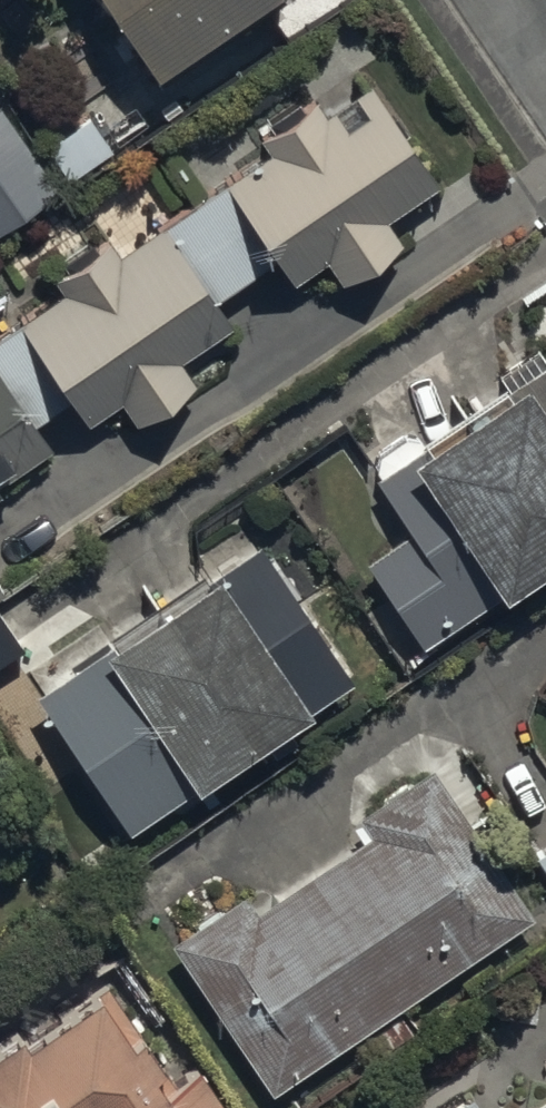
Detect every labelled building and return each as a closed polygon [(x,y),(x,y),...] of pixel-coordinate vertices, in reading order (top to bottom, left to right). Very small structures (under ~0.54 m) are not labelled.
[(151,77),(268,0),(100,0),(151,77)] [(279,260),(295,284),(326,264),(340,284),(400,244),(387,224),(438,190),(368,86),(226,179),(279,260)] [(66,193),(5,101),(0,104),(0,236),(66,193)] [(279,260),(226,179),(160,222),(214,303),(279,260)] [(214,303),(160,222),(15,318),(73,405),(88,428),(121,406),(134,426),(195,386),(182,366),(233,332),(214,303)] [(15,318),(0,328),(0,375),(36,429),(73,405),(15,318)] [(545,564),(545,370),(377,482),(413,536),(366,567),(419,648),(466,617),(545,564)] [(0,375),(0,489),(53,454),(36,429),(0,375)] [(38,694),(131,835),(353,689),(260,548),(38,694)] [(23,652),(0,617),(0,667),(23,652)] [(186,963),(274,1097),(536,925),(447,791),(434,771),(361,819),(375,839),(258,916),(246,898),(174,945),(186,963)] [(545,871),(545,848),(535,855),(545,871)] [(201,1074),(173,1093),(106,991),(0,1061),(0,1107),(224,1107),(201,1074)]
